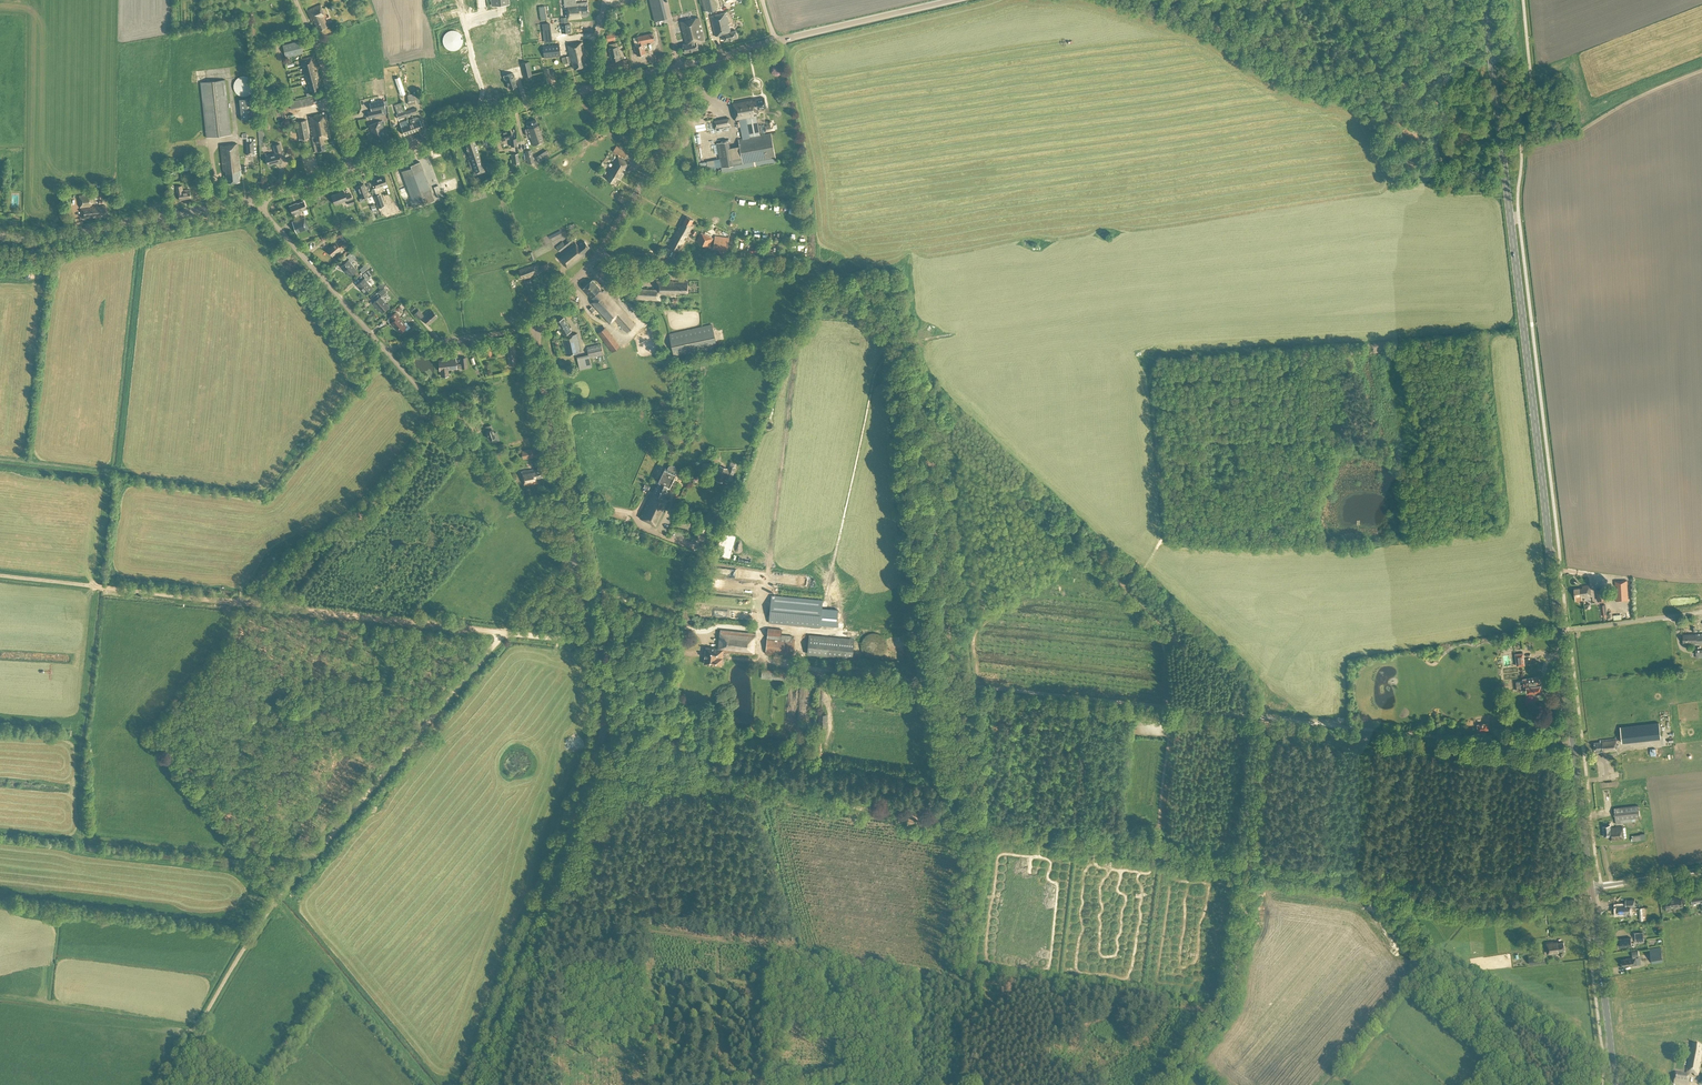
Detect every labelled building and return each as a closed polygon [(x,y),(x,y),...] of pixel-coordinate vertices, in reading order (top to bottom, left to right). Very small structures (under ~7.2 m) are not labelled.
[(655,21),(667,18),(663,0),(650,0),(655,21)] [(722,6),(720,0),(702,0),(704,11),(722,6)] [(567,6),(568,17),(568,19),(582,18),(582,13),(588,12),(587,1),(580,2),(576,3),(577,5),(574,5),(574,6),(570,6),(567,6)] [(326,16),(320,4),(306,10),(310,19),(312,18),(317,31),(328,26),(324,17),(325,17),(326,19),(329,17),(328,15),(326,16)] [(736,30),(731,31),(730,27),(727,12),(711,16),(715,36),(723,34),(725,41),(738,37),(736,30)] [(518,13),(506,13),(507,30),(519,29),(518,13)] [(421,28),(431,24),(428,17),(418,21),(421,28)] [(702,32),(703,32),(699,17),(680,22),(686,44),(683,45),(685,52),(698,49),(696,41),(704,39),(702,32)] [(542,23),(544,37),(545,42),(552,41),(551,37),(552,36),(550,22),(542,23)] [(571,32),(570,24),(561,24),(561,33),(571,32)] [(464,46),(459,28),(443,32),(447,50),(464,46)] [(638,36),(638,37),(633,38),(635,46),(634,46),(635,50),(636,50),(637,55),(646,53),(643,43),(654,41),(654,38),(655,38),(654,35),(653,35),(653,33),(638,36)] [(287,44),(283,45),(285,57),(290,56),(294,55),(298,54),(303,53),(300,41),(295,42),(291,43),(287,44)] [(567,56),(568,62),(571,62),(573,62),(574,69),(586,66),(584,59),(586,59),(582,42),(567,45),(569,56),(567,56)] [(561,56),(559,44),(543,46),(544,58),(561,56)] [(617,46),(609,48),(612,61),(620,59),(617,46)] [(313,56),(300,59),(301,65),(303,70),(304,75),(305,80),(306,84),(307,84),(307,85),(309,91),(319,88),(318,84),(320,83),(320,82),(319,80),(319,79),(318,77),(317,72),(317,71),(314,71),(313,68),(316,67),(316,66),(315,63),(314,63),(313,61),(313,60),(314,60),(313,56)] [(524,77),(531,76),(528,62),(521,63),(524,77)] [(516,86),(512,73),(503,76),(505,81),(506,80),(508,89),(516,86)] [(236,79),(233,83),(233,87),(235,92),(238,95),(242,96),(247,96),(251,93),(253,89),(253,85),(252,80),(248,77),(244,76),(240,76),(236,79)] [(431,84),(433,89),(453,84),(451,78),(431,84)] [(206,137),(231,134),(225,79),(200,82),(206,137)] [(404,89),(401,79),(395,81),(399,91),(404,89)] [(241,119),(257,117),(255,97),(239,99),(241,119)] [(312,105),(311,97),(289,101),(290,109),(312,105)] [(752,98),(732,102),(736,121),(746,119),(749,135),(750,137),(738,139),(740,145),(742,156),(731,158),(729,147),(728,141),(717,143),(721,168),(775,157),(771,133),(759,135),(756,117),(759,117),(758,109),(766,107),(764,98),(753,100),(752,98)] [(385,108),(383,100),(370,103),(371,110),(367,111),(368,118),(382,115),(386,114),(385,108)] [(406,116),(404,111),(400,102),(393,105),(397,114),(396,114),(398,118),(406,116)] [(323,139),(330,137),(326,112),(314,115),(314,116),(308,117),(312,136),(315,151),(325,149),(323,139)] [(414,121),(417,130),(423,128),(419,117),(416,117),(413,118),(414,121)] [(729,117),(713,121),(715,129),(731,126),(729,117)] [(412,132),(417,130),(414,121),(413,118),(409,119),(410,123),(408,123),(412,132)] [(537,125),(535,119),(527,122),(527,123),(526,123),(527,126),(528,126),(529,128),(527,128),(529,132),(528,132),(532,145),(544,141),(539,124),(537,125)] [(299,139),(309,137),(306,120),(296,121),(299,139)] [(385,132),(381,120),(368,125),(372,136),(378,134),(380,141),(386,139),(385,137),(387,137),(385,132)] [(412,132),(408,123),(407,120),(400,122),(401,126),(404,135),(412,132)] [(512,137),(512,136),(509,129),(499,133),(501,140),(509,137),(510,139),(510,146),(517,145),(516,138),(512,139),(512,137)] [(246,138),(247,156),(256,155),(255,137),(246,138)] [(479,153),(474,138),(464,142),(469,156),(468,157),(470,161),(468,161),(471,168),(472,168),(475,175),(477,174),(485,172),(484,169),(479,153)] [(239,171),(240,170),(237,143),(220,145),(223,170),(226,172),(227,182),(240,181),(239,176),(240,175),(239,171)] [(275,162),(276,163),(281,161),(278,152),(278,151),(281,150),(280,143),(273,145),(275,153),(272,154),(265,155),(268,165),(273,163),(275,162)] [(613,151),(624,158),(628,153),(616,146),(613,151)] [(527,164),(534,162),(531,149),(524,151),(527,164)] [(539,162),(550,156),(546,150),(535,157),(539,162)] [(625,170),(629,163),(618,156),(608,171),(609,172),(608,174),(607,174),(605,177),(615,184),(618,178),(619,179),(623,173),(622,172),(624,169),(625,170)] [(434,200),(422,168),(420,162),(410,165),(411,167),(401,171),(413,202),(419,200),(421,205),(434,200)] [(384,188),(388,186),(384,176),(373,180),(376,187),(383,185),(384,188)] [(366,199),(368,198),(369,198),(368,196),(363,184),(357,186),(356,187),(357,190),(359,190),(362,198),(365,197),(366,199)] [(439,184),(435,186),(438,197),(443,195),(439,184)] [(190,189),(184,190),(183,190),(182,185),(176,186),(177,191),(178,191),(179,199),(191,197),(190,189)] [(349,205),(354,203),(350,193),(345,195),(344,191),(331,195),(335,204),(347,200),(349,205)] [(91,202),(94,202),(93,193),(79,195),(81,217),(85,217),(85,218),(90,217),(89,215),(93,214),(93,217),(102,216),(102,214),(106,214),(105,205),(98,206),(97,205),(91,206),(91,202)] [(375,196),(374,196),(379,208),(383,206),(384,205),(380,194),(378,194),(375,196)] [(303,201),(294,205),(294,204),(289,206),(293,215),(303,211),(303,210),(307,209),(303,201)] [(385,208),(386,213),(397,210),(395,201),(386,204),(388,207),(385,208)] [(680,226),(669,246),(679,251),(685,240),(684,240),(685,236),(687,237),(693,226),(691,225),(693,220),(687,216),(681,226),(680,226)] [(305,217),(292,222),(296,233),(309,228),(305,217)] [(701,232),(700,235),(697,241),(710,247),(714,238),(710,236),(701,232)] [(727,249),(729,237),(715,236),(714,247),(727,249)] [(560,251),(574,240),(572,238),(569,240),(569,239),(564,243),(562,241),(556,247),(560,251)] [(332,256),(341,249),(345,245),(341,241),(337,244),(335,242),(330,246),(332,248),(328,251),(332,256)] [(584,253),(591,248),(585,241),(578,246),(575,242),(558,256),(569,269),(586,255),(584,253)] [(349,261),(355,256),(351,252),(346,256),(349,259),(341,266),(349,276),(356,270),(349,261)] [(359,269),(362,272),(369,267),(366,264),(359,269)] [(534,275),(539,274),(536,264),(525,267),(525,268),(519,270),(522,277),(523,276),(524,278),(531,276),(531,275),(534,274),(534,275)] [(365,280),(371,275),(367,270),(363,274),(365,277),(357,284),(365,294),(372,288),(365,280)] [(594,300),(603,291),(593,280),(583,288),(594,300)] [(651,299),(660,300),(660,296),(671,296),(671,294),(672,294),(673,295),(676,295),(676,293),(688,292),(688,281),(674,281),(674,280),(656,281),(656,286),(658,286),(658,289),(635,288),(634,299),(648,299),(651,299)] [(381,298),(387,293),(383,288),(378,293),(381,296),(373,303),(381,313),(389,306),(381,298)] [(603,291),(594,300),(592,303),(610,323),(615,319),(627,332),(636,324),(604,290),(603,291)] [(414,314),(418,318),(421,316),(428,324),(437,316),(432,310),(424,317),(423,315),(419,310),(414,314)] [(399,316),(396,312),(387,319),(390,323),(391,324),(399,333),(407,326),(399,316)] [(572,331),(564,317),(556,322),(563,335),(572,331)] [(686,330),(669,333),(674,357),(717,348),(712,324),(686,330)] [(605,327),(597,333),(611,352),(620,345),(605,327)] [(566,355),(582,351),(578,333),(562,337),(566,355)] [(509,366),(516,364),(514,352),(516,352),(513,340),(505,342),(507,354),(508,354),(508,356),(507,357),(509,366)] [(587,347),(589,354),(577,357),(580,370),(592,367),(590,358),(604,355),(601,343),(587,347)] [(485,357),(493,353),(489,344),(481,348),(485,357)] [(461,365),(455,365),(455,359),(439,360),(440,371),(441,371),(441,375),(447,375),(447,369),(467,367),(466,358),(460,358),(461,365)] [(479,416),(469,421),(471,425),(481,420),(479,416)] [(486,431),(489,439),(492,438),(493,442),(499,440),(496,432),(494,433),(492,429),(491,426),(485,428),(486,431)] [(430,441),(438,432),(432,427),(424,435),(430,441)] [(522,451),(524,457),(535,455),(534,449),(522,451)] [(669,466),(667,469),(665,468),(659,481),(660,481),(657,487),(656,487),(654,492),(652,492),(640,517),(658,526),(670,501),(664,498),(667,491),(669,486),(670,486),(673,479),(676,474),(674,473),(675,469),(674,465),(672,464),(669,466)] [(720,465),(715,480),(723,482),(724,477),(725,477),(725,479),(732,481),(736,467),(729,465),(728,469),(728,468),(720,465)] [(537,478),(543,477),(541,469),(535,470),(535,469),(522,471),(524,485),(538,482),(537,478)] [(675,508),(673,513),(681,517),(682,517),(684,512),(675,508)] [(704,526),(705,521),(684,513),(683,518),(704,526)] [(707,544),(703,542),(702,542),(701,545),(702,545),(699,553),(704,555),(708,544),(707,544)] [(737,558),(739,550),(724,547),(723,554),(737,558)] [(747,550),(745,559),(755,561),(757,552),(747,550)] [(1615,596),(1616,601),(1620,601),(1620,600),(1624,600),(1624,601),(1628,600),(1627,580),(1615,581),(1615,586),(1617,586),(1618,596),(1615,596)] [(1582,600),(1582,597),(1591,596),(1590,585),(1582,586),(1583,588),(1574,589),(1575,601),(1582,600)] [(1605,602),(1605,599),(1606,599),(1605,588),(1596,589),(1598,600),(1599,600),(1599,603),(1605,602)] [(715,595),(705,594),(704,602),(714,603),(715,595)] [(769,623),(821,627),(821,624),(837,626),(839,609),(822,608),(823,600),(771,595),(769,623)] [(782,629),(768,627),(767,638),(766,654),(793,656),(795,639),(792,639),(792,636),(781,634),(782,629)] [(719,649),(706,647),(705,658),(704,663),(722,665),(723,651),(754,654),(755,633),(721,629),(721,631),(719,649)] [(1700,634),(1683,634),(1683,642),(1696,642),(1696,643),(1701,643),(1701,633),(1700,634)] [(809,634),(807,654),(852,658),(854,639),(809,634)] [(1524,653),(1516,654),(1517,666),(1525,665),(1524,653)] [(1541,694),(1541,690),(1542,690),(1541,684),(1540,684),(1539,677),(1523,678),(1523,681),(1519,681),(1516,682),(1517,691),(1520,690),(1527,689),(1527,692),(1535,691),(1535,694),(1541,694)] [(827,727),(827,714),(818,713),(818,727),(827,727)] [(1658,722),(1620,726),(1621,742),(1660,738),(1658,722)] [(1597,753),(1617,750),(1616,738),(1600,740),(1600,742),(1594,742),(1595,750),(1597,750),(1597,753)] [(1631,748),(1631,761),(1649,760),(1648,747),(1631,748)] [(1638,805),(1614,808),(1616,823),(1631,822),(1631,818),(1640,817),(1638,805)] [(1603,826),(1604,836),(1611,836),(1611,841),(1624,839),(1624,837),(1626,837),(1625,827),(1623,827),(1623,826),(1610,827),(1610,825),(1611,825),(1611,822),(1608,823),(1609,825),(1603,826)] [(1701,893),(1690,895),(1691,904),(1701,902),(1701,912),(1701,894),(1701,893)] [(1676,909),(1682,908),(1681,899),(1677,899),(1677,897),(1669,898),(1665,899),(1666,908),(1676,906),(1676,909)] [(1616,910),(1616,912),(1617,913),(1617,914),(1626,913),(1630,913),(1629,907),(1635,907),(1634,899),(1625,900),(1625,905),(1616,905),(1616,910)] [(1645,907),(1638,908),(1640,920),(1646,920),(1645,907)] [(1636,942),(1644,942),(1643,932),(1635,933),(1636,942)] [(1634,943),(1631,943),(1631,937),(1619,939),(1620,947),(1632,946),(1634,945),(1634,943)] [(1558,951),(1565,950),(1563,941),(1553,943),(1553,941),(1546,942),(1548,955),(1558,954),(1558,951)] [(1663,961),(1661,946),(1649,948),(1652,963),(1663,961)] [(1629,966),(1636,965),(1636,957),(1635,957),(1635,956),(1639,956),(1638,951),(1632,951),(1632,956),(1633,956),(1633,957),(1626,958),(1626,959),(1622,960),(1622,965),(1628,964),(1629,966)] [(1529,964),(1544,962),(1543,954),(1528,956),(1529,964)] [(1686,1074),(1676,1073),(1675,1084),(1682,1084),(1688,1084),(1690,1073),(1694,1074),(1694,1076),(1698,1077),(1701,1059),(1701,1052),(1700,1052),(1701,1046),(1691,1045),(1686,1074)]
